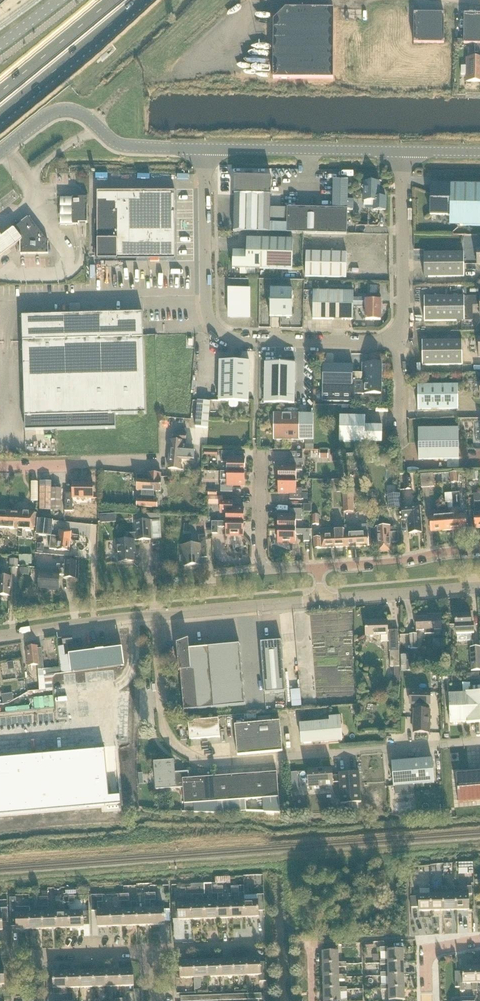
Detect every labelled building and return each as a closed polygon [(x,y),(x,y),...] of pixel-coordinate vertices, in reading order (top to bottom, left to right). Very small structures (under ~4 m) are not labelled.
[(41,0),(0,0),(0,30),(41,0)] [(334,80),(334,10),(286,9),(274,21),(273,79),(334,80)] [(414,44),(444,45),(444,14),(414,14),(414,44)] [(464,15),(463,45),(479,45),(479,15),(464,15)] [(478,53),(478,59),(467,59),(467,82),(479,83),(479,53),(478,53)] [(234,176),(233,232),(347,235),(348,209),(347,209),(333,209),(287,208),(287,209),(271,208),(271,176),(234,176)] [(334,180),(333,209),(347,209),(348,209),(348,180),(334,180)] [(374,210),(386,211),(386,197),(379,197),(379,182),(373,182),(370,180),(367,182),(364,182),(364,186),(361,188),(364,192),(364,201),(374,201),(374,210)] [(430,216),(451,216),(460,227),(479,227),(479,186),(451,185),(452,182),(444,182),(444,185),(444,188),(431,188),(430,216)] [(98,260),(175,260),(175,192),(98,192),(98,260)] [(83,223),(88,223),(87,198),(83,198),(73,198),(73,225),(78,225),(78,223),(83,223)] [(22,254),(48,254),(48,242),(30,218),(31,218),(30,218),(29,217),(29,218),(28,218),(14,229),(13,229),(13,230),(13,231),(14,231),(21,240),(21,253),(20,253),(21,255),(22,255),(22,254)] [(20,238),(11,226),(7,230),(0,235),(0,253),(20,238)] [(292,270),(293,240),(247,239),(246,252),(233,251),(232,269),(292,270)] [(306,252),(305,277),(346,278),(347,254),(306,252)] [(424,253),(424,278),(464,277),(464,253),(424,253)] [(230,318),(248,318),(249,289),(230,289),(230,318)] [(292,318),(293,290),(270,290),(270,318),(292,318)] [(353,297),(353,293),(313,292),(312,320),(352,321),(353,305),(353,297)] [(353,305),(366,306),(366,301),(366,298),(353,297),(353,305)] [(424,298),(424,322),(464,321),(464,297),(424,298)] [(381,320),(381,301),(366,301),(366,306),(366,320),(381,320)] [(143,313),(22,316),(25,431),(116,429),(116,415),(146,414),(143,313)] [(422,366),(462,365),(462,341),(422,342),(422,366)] [(219,361),(218,402),(249,402),(249,362),(219,361)] [(294,404),(295,363),(265,362),(264,403),(294,404)] [(353,373),(353,366),(323,365),(322,401),(355,402),(355,382),(362,382),(362,386),(363,386),(363,394),(380,394),(380,386),(381,386),(381,364),(363,364),(363,373),(353,373)] [(418,410),(458,409),(458,385),(418,386),(418,410)] [(198,404),(196,430),(210,431),(212,405),(198,404)] [(274,440),(299,440),(313,440),(313,415),(275,415),(274,415),(274,440)] [(340,417),(339,442),(382,443),(382,426),(365,426),(365,417),(340,417)] [(459,459),(458,429),(418,430),(418,460),(459,459)] [(174,434),(173,441),(187,442),(187,435),(174,434)] [(182,451),(183,442),(171,441),(168,469),(180,470),(181,461),(193,462),(194,452),(182,451)] [(328,459),(328,451),(320,451),(319,459),(328,459)] [(233,452),(221,452),(221,463),(227,463),(227,472),(244,472),(245,458),(233,458),(233,452)] [(302,460),(290,460),(290,466),(278,466),(278,480),(296,480),(296,471),(302,471),(302,460)] [(479,471),(472,472),(473,482),(479,481),(479,480),(479,471)] [(232,486),(244,486),(244,472),(227,472),(221,472),(221,481),(220,492),(232,492),(232,486)] [(421,488),(434,487),(433,474),(420,475),(421,488)] [(137,507),(148,507),(149,476),(137,476),(137,491),(142,491),(142,501),(137,501),(137,507)] [(154,491),(161,492),(161,477),(149,476),(148,507),(158,508),(158,501),(154,501),(154,491)] [(278,480),(278,494),(290,494),(290,500),(302,500),(302,489),(296,489),(296,480),(278,480)] [(61,511),(61,489),(51,489),(51,482),(40,482),(40,510),(61,511)] [(93,484),(73,484),(72,494),(65,494),(64,511),(72,512),(73,498),(93,499),(93,484)] [(451,502),(451,493),(444,494),(445,503),(447,503),(448,516),(429,517),(431,532),(455,530),(452,502),(451,502)] [(458,515),(457,510),(461,509),(459,493),(451,493),(451,502),(452,502),(455,530),(466,529),(465,514),(458,515)] [(343,513),(353,513),(352,494),(342,495),(343,513)] [(388,509),(400,508),(399,494),(387,495),(388,509)] [(244,523),(244,508),(232,508),(232,502),(220,502),(220,515),(226,515),(226,522),(244,523)] [(421,533),(419,510),(419,506),(401,507),(402,521),(407,521),(408,534),(421,533)] [(290,516),(278,515),(278,529),(295,530),(295,520),(301,521),(302,509),(290,509),(290,516)] [(17,530),(18,513),(0,512),(0,529),(17,530)] [(22,530),(34,530),(34,525),(36,525),(36,517),(36,514),(18,513),(17,530),(17,537),(22,538),(22,530)] [(38,520),(37,535),(51,536),(53,521),(38,520)] [(137,534),(128,534),(129,541),(116,542),(117,554),(119,554),(119,563),(134,562),(133,553),(135,553),(134,541),(151,540),(150,521),(136,522),(137,534)] [(211,534),(218,534),(218,528),(226,528),(226,536),(243,537),(244,523),(226,522),(212,522),(212,529),(211,534)] [(367,525),(355,526),(356,547),(368,546),(368,536),(367,525)] [(343,530),(344,547),(356,547),(355,526),(344,527),(344,530),(343,530)] [(394,528),(389,528),(389,527),(376,528),(376,536),(368,536),(368,546),(368,545),(377,545),(377,552),(391,552),(390,543),(398,543),(397,533),(395,533),(394,528)] [(277,544),(295,544),(295,535),(303,535),(303,542),(310,542),(310,530),(295,530),(278,529),(277,544)] [(333,548),(332,530),(320,531),(320,534),(313,534),(314,549),(333,548)] [(333,548),(344,547),(343,530),(332,530),(333,548)] [(69,552),(71,533),(60,532),(59,537),(51,536),(50,550),(57,550),(57,551),(69,552)] [(184,555),(185,566),(201,565),(201,558),(207,558),(206,535),(199,535),(199,545),(180,546),(181,556),(184,555)] [(20,566),(32,566),(32,557),(23,557),(23,540),(19,540),(20,566)] [(19,558),(10,558),(10,570),(18,570),(19,558)] [(59,591),(60,576),(65,576),(64,578),(75,579),(76,563),(66,562),(65,566),(57,565),(57,575),(40,574),(39,590),(59,591)] [(11,597),(12,577),(0,577),(0,596),(11,597)] [(433,615),(433,617),(416,618),(416,631),(424,631),(425,635),(434,634),(433,630),(442,630),(441,615),(433,615)] [(456,635),(473,634),(473,626),(470,626),(470,615),(455,616),(456,635)] [(398,631),(388,631),(387,621),(366,622),(366,636),(381,636),(381,643),(389,642),(389,668),(399,668),(398,631)] [(409,635),(410,649),(418,649),(417,634),(409,635)] [(239,645),(209,648),(189,649),(188,639),(176,644),(178,671),(180,671),(183,711),(244,706),(239,645)] [(264,694),(284,692),(280,641),(260,643),(264,694)] [(43,670),(44,670),(42,649),(38,650),(38,647),(26,648),(28,666),(37,665),(39,680),(44,679),(43,670)] [(471,672),(479,671),(479,648),(470,649),(471,672)] [(123,649),(69,655),(71,673),(125,667),(123,649)] [(414,710),(414,733),(429,733),(430,708),(421,707),(421,705),(430,705),(430,692),(410,692),(410,704),(416,704),(415,710),(414,710)] [(451,724),(467,724),(467,725),(479,725),(479,693),(466,694),(466,695),(450,695),(451,724)] [(13,695),(2,696),(4,706),(14,702),(13,695)] [(301,725),(303,745),(343,741),(341,717),(330,718),(331,722),(301,725)] [(219,719),(188,722),(190,740),(220,737),(219,719)] [(238,756),(260,754),(283,752),(280,722),(235,726),(238,756)] [(0,764),(0,815),(122,804),(121,791),(107,792),(104,755),(0,764)] [(434,785),(432,761),(392,764),(394,788),(434,785)] [(173,762),(154,764),(156,790),(182,788),(182,780),(188,779),(188,773),(174,774),(173,762)] [(308,771),(309,787),(333,786),(333,784),(332,769),(308,771)] [(188,779),(182,780),(182,788),(185,815),(220,817),(247,814),(246,800),(278,798),(276,773),(188,779)] [(339,774),(339,776),(333,777),(333,784),(340,783),(341,805),(361,803),(359,773),(339,774)] [(458,803),(479,801),(479,773),(459,774),(458,775),(457,775),(456,776),(458,803)] [(473,874),(472,863),(458,863),(459,870),(468,869),(468,874),(473,874)] [(217,894),(216,885),(216,878),(204,878),(204,884),(204,894),(217,894)] [(191,885),(191,895),(196,895),(204,894),(204,884),(191,885)] [(180,890),(185,890),(185,895),(191,895),(191,885),(180,885),(180,890)] [(432,911),(444,911),(444,895),(446,895),(446,887),(441,887),(441,895),(433,895),(431,895),(432,911)] [(444,895),(444,911),(457,911),(456,895),(459,895),(459,887),(454,887),(454,895),(446,895),(444,895)] [(456,895),(457,911),(468,911),(468,895),(471,895),(471,887),(466,887),(466,894),(459,895),(456,895)] [(418,911),(432,911),(431,895),(433,895),(433,888),(429,888),(429,895),(418,895),(418,906),(418,911)] [(192,903),(191,895),(186,895),(186,903),(178,904),(179,920),(192,919),(192,903)] [(258,917),(258,911),(264,911),(264,895),(258,895),(258,901),(245,901),(245,917),(258,917)] [(16,898),(10,898),(11,926),(17,926),(17,930),(30,929),(30,913),(17,914),(16,898)] [(138,925),(151,925),(150,908),(151,908),(150,900),(145,901),(145,909),(138,909),(137,909),(138,925)] [(231,902),(232,918),(245,917),(245,901),(231,902)] [(124,925),(138,925),(137,909),(138,909),(137,902),(131,903),(131,909),(124,909),(124,925)] [(205,903),(205,919),(219,918),(218,902),(205,903)] [(231,902),(218,902),(219,918),(232,918),(231,902)] [(70,912),(69,903),(63,904),(64,912),(57,912),(57,928),(70,928),(70,912)] [(192,919),(205,919),(205,903),(192,903),(192,919)] [(2,930),(2,922),(8,922),(8,908),(1,908),(0,908),(0,930),(2,930)] [(150,908),(151,925),(164,924),(164,908),(151,908),(150,908)] [(111,926),(124,925),(124,909),(110,910),(111,926)] [(98,926),(111,926),(110,910),(97,910),(98,926)] [(70,912),(70,928),(84,927),(83,911),(70,912)] [(57,912),(43,913),(44,929),(57,928),(57,912)] [(30,913),(30,929),(44,929),(43,913),(30,913)] [(322,945),(323,966),(338,965),(339,968),(346,968),(346,963),(338,963),(338,952),(335,952),(335,945),(322,945)] [(387,953),(387,961),(388,961),(388,964),(404,963),(403,950),(387,951),(387,947),(379,948),(379,953),(387,953)] [(233,961),(234,977),(247,976),(247,960),(233,961)] [(260,966),(260,960),(247,960),(247,976),(260,976),(261,982),(267,982),(267,966),(260,966)] [(208,978),(221,977),(220,961),(207,962),(208,978)] [(220,961),(221,977),(234,977),(233,961),(220,961)] [(388,964),(388,961),(387,961),(380,961),(381,965),(387,965),(388,973),(388,976),(404,975),(404,963),(388,964)] [(181,979),(194,978),(195,978),(194,962),(181,963),(181,979)] [(207,962),(194,962),(195,978),(194,978),(194,990),(199,990),(201,988),(202,978),(208,978),(207,962)] [(338,965),(323,966),(323,978),(339,978),(339,980),(346,980),(346,976),(339,976),(339,968),(338,965)] [(455,973),(455,987),(460,987),(460,992),(464,992),(464,984),(472,984),(476,984),(475,968),(462,969),(462,973),(455,973)] [(120,987),(120,971),(107,972),(107,988),(120,987)] [(132,971),(120,971),(120,987),(133,987),(132,971)] [(67,973),(67,989),(81,989),(80,972),(67,973)] [(81,989),(94,988),(93,972),(80,972),(81,989)] [(94,988),(107,988),(107,972),(93,972),(94,988)] [(54,989),(67,989),(67,973),(53,973),(54,989)] [(381,978),(381,986),(389,986),(389,988),(404,988),(404,975),(388,976),(388,973),(381,973),(381,978)] [(339,978),(323,978),(323,991),(339,990),(339,993),(346,993),(346,988),(339,988),(339,980),(339,978)] [(405,1000),(404,988),(389,988),(389,986),(381,986),(381,990),(388,990),(389,1000),(405,1000)] [(323,991),(324,1000),(347,1000),(340,1000),(339,993),(339,990),(323,991)]
